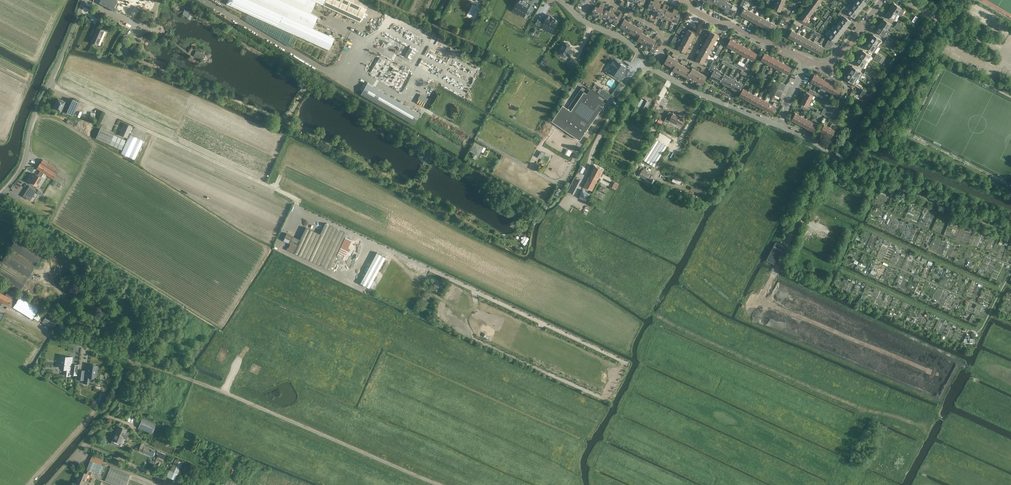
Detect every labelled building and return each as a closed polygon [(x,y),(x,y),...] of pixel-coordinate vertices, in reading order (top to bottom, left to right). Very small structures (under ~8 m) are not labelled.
[(100,2),(113,9),(112,10),(115,12),(116,10),(114,10),(115,8),(114,7),(117,0),(101,0),(100,2)] [(226,3),(329,50),(335,38),(313,28),(319,16),(311,13),(316,2),(360,22),(369,4),(359,0),(228,0),(226,3)] [(653,11),(656,0),(654,0),(654,1),(652,0),(651,0),(650,0),(648,0),(647,4),(649,5),(648,7),(646,6),(644,12),(648,13),(650,10),(653,11)] [(657,15),(659,7),(661,3),(658,2),(659,0),(656,0),(653,11),(658,12),(657,15)] [(728,13),(732,4),(727,2),(728,0),(724,8),(723,11),(728,13)] [(527,11),(529,7),(526,5),(526,4),(522,2),(522,3),(519,1),(514,9),(528,18),(531,13),(527,11)] [(783,5),(776,2),(774,8),(781,11),(783,5)] [(811,2),(807,7),(813,12),(817,7),(811,2)] [(850,2),(849,5),(858,12),(862,7),(855,2),(853,5),(850,2)] [(597,16),(603,4),(601,3),(599,7),(596,6),(591,14),(596,17),(597,16)] [(894,3),(890,9),(897,14),(900,10),(901,11),(902,8),(894,3)] [(602,18),(605,11),(603,9),(605,6),(603,4),(597,16),(601,18),(602,18)] [(657,15),(662,17),(666,5),(664,4),(662,8),(659,7),(657,15)] [(732,4),(728,13),(733,16),(738,7),(732,4)] [(845,6),(841,10),(847,15),(849,13),(855,17),(858,12),(849,5),(847,7),(845,6)] [(607,19),(613,8),(611,7),(609,10),(606,9),(605,11),(602,18),(606,20),(607,19)] [(667,19),(672,20),(676,8),(674,7),(673,12),(670,11),(667,19)] [(741,14),(746,17),(750,10),(744,7),(741,14)] [(807,7),(804,12),(810,16),(813,12),(807,7)] [(607,19),(611,22),(616,14),(613,13),(615,9),(613,8),(607,19)] [(897,14),(890,9),(886,15),(895,20),(896,18),(895,17),(897,14)] [(746,17),(752,20),(755,13),(750,10),(746,17)] [(843,18),(840,21),(847,26),(851,21),(845,17),(847,15),(841,10),(838,14),(843,18)] [(611,23),(616,26),(623,13),(620,12),(618,16),(616,14),(611,22),(611,23)] [(810,16),(804,12),(800,17),(799,20),(805,24),(806,22),(810,16)] [(752,20),(757,23),(761,16),(755,13),(752,20)] [(757,23),(762,26),(766,19),(761,16),(757,23)] [(552,34),(557,25),(553,23),(554,22),(550,20),(549,21),(546,19),(544,23),(538,19),(534,27),(538,29),(540,27),(552,34)] [(620,26),(625,29),(629,22),(626,20),(624,19),(620,26)] [(762,26),(768,29),(771,22),(766,19),(762,26)] [(883,19),(879,25),(887,30),(889,26),(890,27),(892,24),(883,19)] [(840,21),(836,26),(843,31),(847,26),(840,21)] [(625,29),(630,32),(634,24),(629,22),(625,29)] [(771,22),(768,29),(773,32),(777,25),(771,22)] [(630,32),(634,34),(638,27),(634,24),(630,32)] [(887,30),(879,25),(876,31),(884,36),(886,34),(885,33),(887,30)] [(836,26),(833,31),(840,36),(843,31),(836,26)] [(98,45),(104,30),(105,29),(101,27),(100,29),(97,27),(91,41),(98,45)] [(634,34),(639,37),(642,32),(643,30),(638,27),(634,34)] [(688,29),(686,34),(693,38),(696,33),(688,29)] [(788,37),(794,40),(797,33),(792,30),(788,37)] [(711,31),(709,36),(716,40),(719,35),(711,31)] [(840,36),(833,31),(830,34),(827,32),(826,34),(835,41),(840,36)] [(637,40),(642,42),(646,35),(642,32),(639,37),(637,40)] [(794,40),(799,42),(803,36),(797,33),(794,40)] [(686,34),(683,39),(690,43),(693,38),(686,34)] [(651,38),(646,35),(642,42),(647,45),(651,38)] [(654,39),(651,38),(647,45),(652,48),(656,40),(658,36),(656,35),(654,39)] [(873,35),(869,41),(877,45),(879,42),(880,43),(882,40),(873,35)] [(709,36),(706,41),(713,44),(716,40),(709,36)] [(799,42),(805,45),(808,38),(803,36),(799,42)] [(805,45),(810,48),(813,41),(808,38),(805,45)] [(683,39),(681,43),(688,47),(690,43),(683,39)] [(727,46),(732,49),(736,42),(730,39),(727,46)] [(829,49),(834,43),(829,39),(825,46),(829,49)] [(706,41),(704,45),(711,49),(713,44),(706,41)] [(810,48),(815,51),(819,44),(813,41),(810,48)] [(877,45),(869,41),(865,46),(874,52),(875,50),(874,49),(877,45)] [(732,49),(737,51),(741,45),(736,42),(732,49)] [(570,57),(573,51),(570,49),(571,47),(570,46),(570,45),(570,44),(568,43),(567,43),(566,44),(565,43),(561,48),(560,50),(560,51),(559,52),(566,56),(566,55),(570,57)] [(688,47),(681,43),(678,48),(685,52),(688,47)] [(819,44),(815,51),(821,54),(824,47),(819,44)] [(704,45),(701,50),(708,54),(711,49),(704,45)] [(737,51),(743,54),(747,48),(741,45),(737,51)] [(743,54),(748,57),(752,50),(747,48),(743,54)] [(199,58),(202,53),(197,50),(196,51),(196,50),(193,55),(199,58)] [(701,50),(698,55),(706,59),(708,54),(701,50)] [(752,50),(748,57),(754,60),(757,53),(752,50)] [(863,50),(859,56),(866,61),(868,58),(869,59),(871,56),(863,50)] [(761,59),(766,62),(770,56),(765,53),(761,59)] [(665,62),(669,65),(673,58),(668,55),(665,62)] [(706,59),(698,55),(696,60),(703,64),(706,59)] [(766,62),(772,65),(776,58),(770,56),(766,62)] [(866,61),(859,56),(855,62),(863,68),(865,65),(864,65),(866,61)] [(873,58),(881,64),(883,61),(875,56),(873,58)] [(378,57),(371,72),(374,73),(374,75),(378,77),(382,68),(381,68),(385,60),(378,57)] [(673,69),(677,62),(678,60),(673,58),(669,65),(674,68),(673,69)] [(772,65),(777,68),(781,61),(776,58),(772,65)] [(777,68),(783,71),(786,64),(781,61),(777,68)] [(624,78),(630,69),(622,64),(621,63),(620,62),(619,62),(618,62),(616,64),(613,62),(611,66),(614,68),(612,70),(624,78)] [(673,69),(678,72),(682,65),(677,62),(673,69)] [(786,64),(783,71),(788,74),(792,67),(786,64)] [(678,72),(683,75),(687,67),(682,65),(678,72)] [(709,79),(714,81),(720,71),(720,70),(716,68),(717,67),(714,65),(712,69),(714,70),(709,79)] [(852,66),(848,72),(856,77),(858,73),(859,74),(861,72),(852,66)] [(687,77),(688,75),(691,70),(687,67),(683,75),(687,77)] [(688,75),(693,78),(697,71),(692,68),(691,70),(688,75)] [(693,78),(698,81),(702,73),(697,71),(693,78)] [(719,84),(720,82),(725,73),(720,71),(714,81),(719,84)] [(857,77),(856,77),(848,72),(845,78),(853,84),(860,88),(860,87),(862,89),(863,88),(857,83),(856,82),(858,78),(857,77)] [(702,73),(698,81),(703,83),(707,76),(702,73)] [(720,82),(725,84),(729,76),(725,73),(720,82)] [(725,84),(729,87),(734,79),(735,77),(730,74),(729,76),(725,84)] [(816,84),(820,77),(814,74),(811,81),(816,84)] [(816,84),(822,87),(825,80),(820,77),(816,84)] [(729,87),(733,89),(737,81),(734,79),(729,87)] [(822,87),(827,90),(831,83),(825,80),(822,87)] [(737,81),(733,89),(734,90),(733,90),(738,93),(739,92),(743,84),(737,81)] [(419,113),(378,89),(367,83),(361,94),(413,124),(419,113)] [(827,90),(832,92),(836,86),(831,83),(827,90)] [(836,86),(832,92),(838,95),(842,89),(836,86)] [(568,108),(563,105),(552,121),(580,140),(604,105),(584,91),(586,89),(582,87),(568,108)] [(862,89),(860,87),(857,93),(862,96),(866,91),(862,89)] [(611,94),(603,88),(599,94),(608,100),(611,94)] [(739,95),(745,98),(748,92),(743,89),(739,95)] [(745,98),(750,101),(754,94),(748,92),(745,98)] [(806,92),(803,97),(810,101),(813,102),(814,99),(812,98),(813,95),(808,92),(806,92)] [(750,101),(756,104),(759,97),(754,94),(750,101)] [(756,104),(761,107),(764,100),(759,97),(756,104)] [(807,106),(810,101),(803,97),(801,102),(807,106)] [(58,98),(53,108),(60,111),(65,101),(58,98)] [(639,109),(645,112),(650,101),(644,98),(639,109)] [(67,112),(73,115),(79,102),(73,99),(67,112)] [(761,107),(766,110),(770,103),(764,100),(761,107)] [(770,103),(766,110),(772,113),(775,106),(776,103),(774,101),(772,104),(770,103)] [(669,120),(681,126),(685,118),(673,112),(669,120)] [(792,119),(797,123),(801,116),(795,113),(792,119)] [(797,123),(803,125),(806,118),(801,116),(797,123)] [(803,125),(808,128),(812,121),(806,118),(803,125)] [(812,121),(808,128),(813,131),(817,124),(812,121)] [(119,134),(127,138),(132,126),(124,123),(119,134)] [(820,131),(826,134),(830,127),(824,124),(820,131)] [(830,127),(826,134),(832,137),(835,130),(830,127)] [(100,129),(95,138),(121,149),(125,140),(100,129)] [(660,132),(643,159),(654,166),(672,139),(660,132)] [(129,134),(121,153),(134,160),(143,141),(129,134)] [(470,150),(479,155),(484,146),(475,141),(470,150)] [(543,159),(547,153),(541,150),(538,156),(543,159)] [(40,163),(37,168),(40,171),(38,174),(42,176),(44,173),(63,185),(69,176),(48,163),(42,159),(40,163)] [(595,165),(584,186),(592,190),(598,179),(603,169),(595,165)] [(647,173),(648,171),(644,169),(643,170),(642,169),(639,175),(646,179),(649,174),(647,173)] [(42,176),(38,174),(38,175),(36,173),(31,181),(37,185),(42,177),(41,177),(42,176)] [(35,190),(28,185),(22,196),(29,200),(35,190)] [(590,193),(583,189),(579,197),(586,201),(590,193)] [(306,227),(294,253),(330,270),(347,233),(325,223),(320,234),(306,227)] [(0,261),(0,277),(19,290),(44,250),(17,233),(0,261)] [(297,244),(299,239),(286,233),(284,239),(285,239),(286,238),(297,244)] [(526,244),(529,237),(524,235),(521,242),(526,244)] [(290,241),(286,249),(293,252),(297,244),(290,241)] [(342,259),(349,263),(358,245),(351,241),(342,259)] [(775,264),(785,247),(775,242),(766,260),(775,264)] [(361,244),(343,278),(356,285),(374,251),(361,244)] [(378,252),(360,285),(367,289),(386,256),(378,252)] [(88,265),(81,261),(76,268),(84,273),(88,265)] [(8,305),(12,307),(15,301),(12,299),(0,293),(0,301),(8,305)] [(20,296),(13,307),(32,319),(39,308),(20,296)] [(38,320),(40,317),(43,312),(40,309),(34,318),(38,320)] [(61,319),(66,323),(69,319),(62,313),(58,317),(61,319)] [(47,314),(42,322),(53,329),(58,321),(47,314)] [(56,330),(62,334),(65,328),(68,330),(70,326),(66,323),(61,319),(57,323),(59,325),(56,330)] [(71,374),(77,375),(77,372),(78,369),(79,365),(71,364),(72,359),(69,359),(69,357),(61,356),(60,368),(66,369),(65,376),(70,376),(71,374)] [(89,367),(88,366),(86,366),(85,370),(78,369),(77,372),(77,375),(77,376),(83,377),(83,383),(89,384),(89,377),(95,378),(97,365),(89,364),(89,367)] [(138,427),(152,433),(156,424),(142,418),(138,427)] [(115,432),(127,437),(128,434),(125,433),(127,429),(118,425),(117,429),(116,429),(115,432)] [(119,446),(121,443),(123,438),(126,439),(127,437),(115,432),(112,437),(113,437),(112,439),(113,439),(111,442),(119,446)] [(155,450),(145,446),(142,451),(153,456),(155,450)] [(156,453),(158,454),(157,456),(164,459),(166,453),(158,450),(156,453)] [(167,476),(172,478),(175,479),(178,473),(182,462),(175,459),(171,470),(170,469),(167,476)] [(90,460),(86,469),(95,473),(100,475),(104,466),(90,460)] [(105,481),(117,484),(126,484),(130,473),(110,466),(105,481)] [(86,469),(85,473),(80,471),(76,482),(83,484),(87,474),(91,475),(93,476),(95,473),(86,469)]
